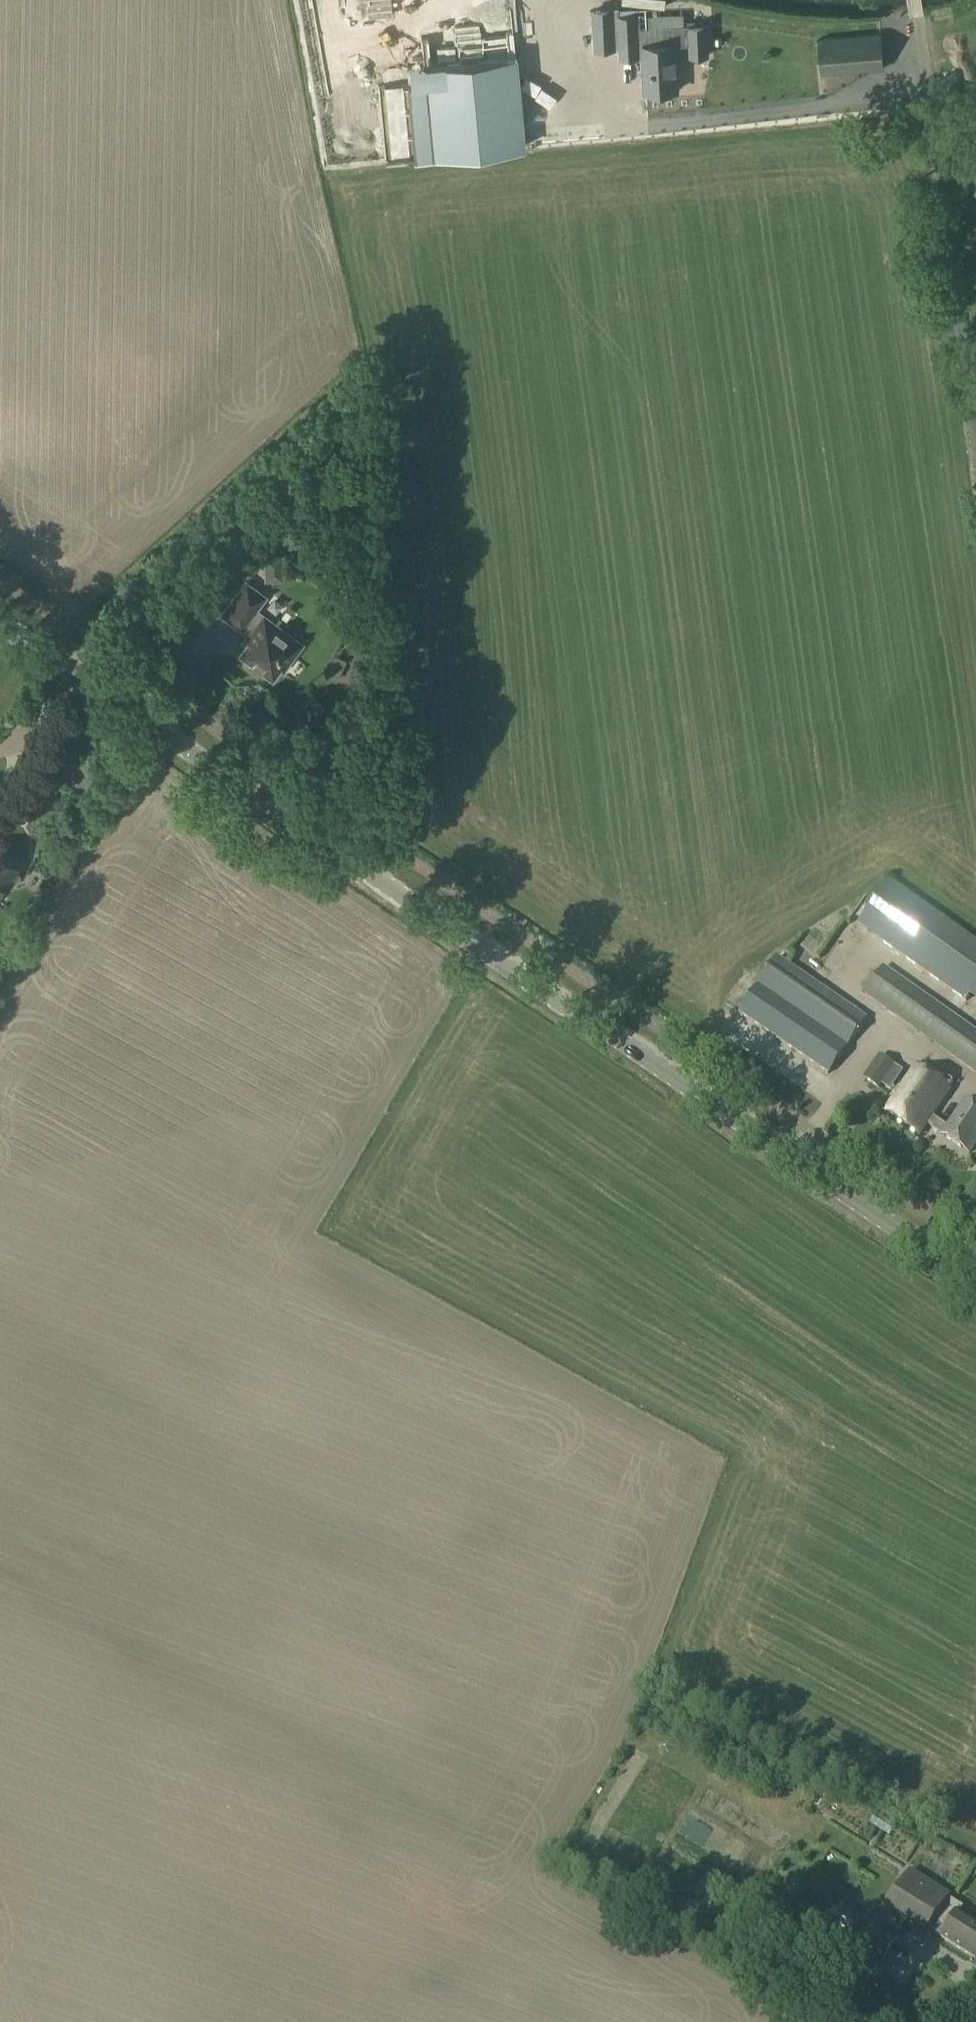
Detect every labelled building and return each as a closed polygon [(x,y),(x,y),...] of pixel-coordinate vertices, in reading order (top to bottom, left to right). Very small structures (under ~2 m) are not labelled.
[(341,57),(459,51),(456,0),(339,0),(341,57)] [(639,1),(638,10),(657,13),(658,3),(639,1)] [(613,5),(594,6),(595,46),(619,45),(629,44),(629,51),(632,54),(644,54),(646,90),(677,88),(675,43),(708,42),(707,23),(705,23),(705,24),(686,25),(686,24),(684,24),(684,25),(638,27),(638,12),(618,13),(614,13),(613,5)] [(818,38),(822,74),(884,69),(882,33),(818,38)] [(251,643),(243,654),(273,677),(280,667),(284,670),(303,644),(265,615),(263,617),(255,611),(266,596),(247,582),(223,614),(242,628),(243,627),(251,633),(245,641),(246,642),(247,640),(251,643)] [(0,856),(0,894),(18,868),(0,856)] [(861,930),(965,1003),(975,988),(975,943),(888,882),(857,926),(861,930)] [(822,955),(837,934),(831,929),(815,950),(822,955)] [(866,1019),(776,958),(737,1015),(828,1077),(866,1019)] [(975,1077),(975,1034),(883,968),(863,996),(975,1077)] [(894,1068),(878,1057),(862,1081),(878,1092),(894,1068)] [(934,1132),(939,1123),(930,1117),(947,1092),(914,1069),(884,1114),(918,1136),(925,1126),(934,1132)] [(934,1132),(940,1136),(969,1155),(975,1145),(975,1112),(962,1103),(946,1128),(939,1123),(934,1132)] [(926,1935),(928,1931),(941,1939),(975,1961),(975,1959),(975,1927),(959,1916),(962,1909),(948,1900),(950,1897),(908,1873),(885,1910),(926,1935)] [(896,1941),(841,1907),(827,1930),(882,1964),(896,1941)]
